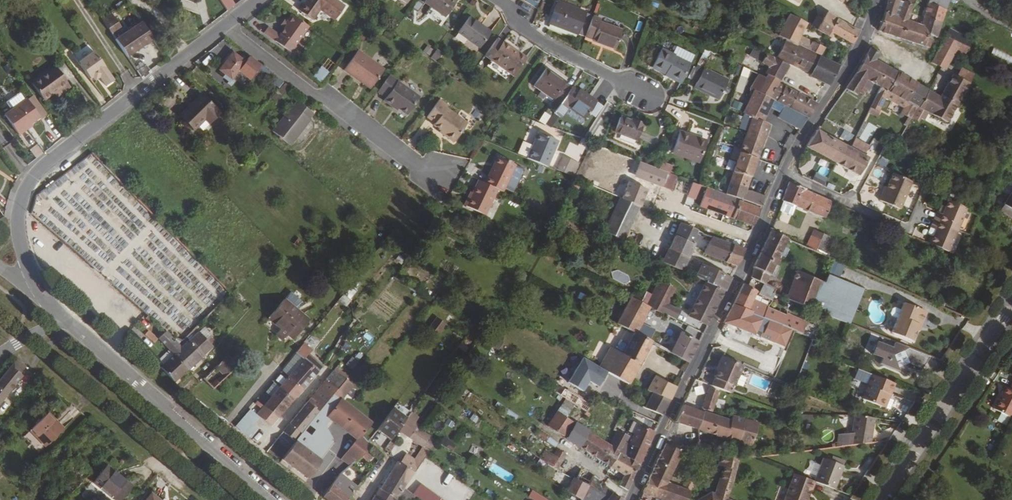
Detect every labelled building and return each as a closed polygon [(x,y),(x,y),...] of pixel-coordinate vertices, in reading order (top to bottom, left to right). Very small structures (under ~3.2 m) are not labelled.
[(237,5),(233,0),(220,0),(228,11),(237,5)] [(344,14),(324,0),(310,0),(302,11),(301,10),(296,16),(310,27),(319,16),(333,27),(344,14)] [(413,0),(393,0),(407,9),(413,0)] [(458,9),(445,0),(433,0),(426,11),(447,25),(458,9)] [(878,36),(901,44),(907,27),(917,0),(906,0),(898,23),(894,21),(901,3),(895,1),(895,0),(889,0),(878,36)] [(930,11),(945,17),(950,6),(934,0),(930,11)] [(599,28),(600,25),(557,8),(550,28),(593,45),(617,53),(623,35),(599,28)] [(926,21),(942,27),(945,17),(930,11),(926,21)] [(110,33),(120,27),(111,13),(101,20),(110,33)] [(783,33),(781,32),(776,40),(796,49),(820,61),(824,53),(801,40),(807,29),(791,19),(783,33)] [(817,34),(827,40),(837,24),(827,19),(817,34)] [(311,34),(293,21),(287,29),(291,31),(288,35),(283,42),(278,49),(293,60),(298,53),(311,34)] [(926,21),(923,32),(907,27),(901,44),(928,54),(932,46),(928,44),(929,42),(936,44),(942,27),(926,21)] [(114,40),(127,57),(153,40),(140,22),(114,40)] [(812,31),(817,34),(823,25),(818,22),(812,31)] [(476,30),(477,28),(469,23),(459,38),(481,53),(490,39),(476,30)] [(858,36),(837,24),(827,40),(834,45),(835,42),(833,41),(834,39),(851,49),(858,36)] [(810,80),(809,83),(829,91),(839,72),(795,52),(796,49),(776,40),(759,31),(757,34),(778,45),(777,47),(782,50),(775,62),(788,69),(810,80)] [(283,42),(272,34),(267,40),(278,49),(283,42)] [(971,46),(950,35),(945,41),(956,47),(967,53),(971,46)] [(945,41),(944,45),(954,50),(956,47),(945,41)] [(513,81),(526,64),(505,47),(504,48),(499,44),(487,60),(513,81)] [(940,74),(945,77),(956,55),(958,52),(954,50),(944,45),(943,46),(942,48),(930,70),(940,74)] [(956,55),(964,59),(967,53),(956,47),(954,50),(958,52),(956,55)] [(437,48),(431,57),(436,61),(443,52),(437,48)] [(752,50),(750,58),(761,60),(762,52),(752,50)] [(359,51),(345,69),(371,89),(385,70),(359,51)] [(697,72),(703,75),(711,57),(705,54),(697,72)] [(879,59),(870,54),(842,98),(845,100),(847,96),(856,101),(867,86),(880,93),(890,75),(876,66),(879,59)] [(106,89),(114,83),(94,55),(79,65),(90,82),(93,80),(95,84),(100,80),(106,89)] [(675,64),(675,62),(662,56),(652,75),(669,83),(669,84),(679,89),(688,71),(675,64)] [(247,68),(234,58),(221,75),(234,85),(242,74),(254,83),(263,71),(251,62),(247,68)] [(777,91),(787,72),(765,61),(761,69),(768,73),(764,81),(766,82),(765,84),(777,91)] [(136,71),(142,80),(150,74),(144,65),(136,71)] [(322,66),(314,77),(322,83),(331,72),(322,66)] [(62,95),(71,89),(56,67),(32,84),(43,101),(59,91),(62,95)] [(556,113),(562,105),(571,93),(564,87),(566,85),(546,71),(533,87),(540,93),(552,102),(548,108),(556,113)] [(718,105),(728,87),(703,75),(697,72),(691,83),(697,87),(694,93),(718,105)] [(738,86),(746,89),(751,77),(743,73),(738,86)] [(421,97),(391,75),(380,91),(388,97),(386,99),(395,106),(396,104),(400,107),(409,114),(421,97)] [(880,93),(889,98),(900,80),(890,75),(880,93)] [(962,76),(959,84),(969,90),(973,81),(962,76)] [(755,98),(769,105),(776,92),(777,91),(765,84),(764,84),(758,80),(750,94),(751,105),(755,98)] [(918,90),(900,80),(889,98),(908,108),(918,90)] [(969,90),(959,84),(953,81),(941,106),(937,104),(938,101),(930,97),(920,114),(949,130),(969,90)] [(287,91),(283,86),(270,102),(274,106),(287,91)] [(918,90),(908,108),(920,114),(930,97),(918,90)] [(571,93),(562,105),(556,113),(552,118),(558,122),(567,110),(583,123),(596,108),(579,94),(577,96),(572,92),(571,93)] [(778,124),(794,133),(799,136),(816,111),(783,94),(783,95),(776,92),(769,105),(773,107),(770,114),(780,120),(778,124)] [(545,97),(540,93),(537,98),(542,101),(545,97)] [(889,98),(880,93),(876,99),(872,108),(881,113),(886,104),(889,98)] [(13,110),(27,100),(22,94),(8,103),(13,110)] [(27,130),(26,128),(30,125),(39,119),(46,114),(33,96),(27,100),(13,110),(4,116),(18,136),(27,130)] [(752,123),(762,128),(770,114),(773,107),(769,105),(755,98),(751,105),(743,118),(752,123)] [(449,106),(441,100),(428,117),(437,123),(435,126),(442,131),(446,134),(445,135),(455,143),(469,124),(448,109),(449,106)] [(219,119),(201,101),(180,121),(193,135),(205,124),(209,129),(219,119)] [(314,112),(298,101),(275,132),(292,144),(314,112)] [(734,101),(732,108),(742,110),(743,104),(734,101)] [(920,114),(908,108),(905,114),(912,117),(908,125),(912,127),(920,114)] [(567,110),(562,117),(578,129),(583,123),(567,110)] [(544,117),(537,126),(542,129),(549,120),(544,117)] [(633,124),(632,128),(619,122),(614,135),(636,144),(643,128),(633,124)] [(533,144),(537,132),(514,123),(510,135),(533,144)] [(762,128),(752,123),(740,153),(739,157),(757,164),(768,131),(762,128)] [(842,135),(834,131),(827,142),(835,147),(837,144),(842,135)] [(854,141),(842,135),(837,144),(849,150),(854,141)] [(835,147),(827,142),(816,136),(806,151),(835,168),(844,152),(835,147)] [(698,166),(705,146),(679,137),(672,157),(698,166)] [(537,138),(526,164),(546,173),(557,147),(537,138)] [(870,148),(864,144),(859,152),(864,156),(870,148)] [(848,153),(844,152),(835,168),(858,181),(867,164),(848,153)] [(499,155),(485,184),(498,190),(503,192),(507,185),(516,189),(525,171),(516,166),(517,164),(499,155)] [(878,166),(886,168),(889,157),(881,155),(878,166)] [(757,164),(739,157),(728,187),(743,193),(746,194),(757,164)] [(569,181),(574,167),(562,162),(556,176),(569,181)] [(577,169),(574,167),(569,181),(572,182),(577,169)] [(650,188),(674,196),(680,182),(657,174),(656,173),(648,170),(645,179),(641,189),(649,192),(650,188)] [(825,185),(828,177),(816,172),(813,180),(825,185)] [(878,208),(898,217),(911,188),(893,180),(883,202),(881,201),(878,208)] [(473,192),(471,192),(465,205),(486,215),(498,190),(485,184),(479,181),(473,192)] [(743,193),(728,187),(723,199),(739,205),(742,196),(743,193)] [(640,212),(646,195),(628,188),(621,205),(638,212),(640,212)] [(793,211),(824,223),(831,208),(787,190),(781,207),(782,207),(779,217),(789,221),(793,211)] [(739,207),(739,205),(723,199),(706,192),(699,211),(753,231),(759,215),(739,207)] [(751,197),(745,198),(742,196),(739,205),(759,212),(762,204),(763,202),(751,197)] [(602,236),(621,245),(631,225),(638,212),(621,205),(619,204),(610,221),(606,220),(604,226),(607,227),(602,236)] [(943,220),(937,217),(933,225),(958,236),(967,215),(949,206),(943,220)] [(1011,220),(1011,212),(1006,208),(1003,214),(1011,220)] [(678,219),(674,227),(680,229),(696,235),(701,238),(705,239),(708,232),(678,219)] [(948,257),(958,236),(933,225),(930,233),(936,235),(930,250),(948,257)] [(696,235),(680,229),(661,265),(679,274),(681,271),(697,241),(693,239),(696,235)] [(705,239),(711,242),(703,259),(725,267),(732,250),(714,243),(718,235),(708,232),(705,239)] [(781,253),(786,244),(769,236),(752,272),(750,283),(762,289),(771,272),(774,273),(780,261),(777,260),(781,253)] [(813,236),(810,242),(819,246),(821,240),(813,236)] [(810,242),(806,252),(814,256),(819,246),(810,242)] [(732,250),(725,267),(735,272),(744,254),(732,250)] [(694,281),(722,296),(729,283),(700,270),(699,272),(696,278),(694,281)] [(824,288),(804,280),(796,276),(787,296),(782,294),(778,300),(792,306),(812,315),(816,305),(818,301),(824,288)] [(863,295),(828,279),(824,288),(818,301),(816,305),(812,315),(822,318),(849,329),(863,295)] [(694,307),(687,321),(705,330),(722,296),(694,281),(691,287),(701,292),(697,300),(690,296),(689,298),(685,296),(683,300),(694,307)] [(672,294),(660,286),(646,312),(647,312),(649,313),(654,315),(659,318),(660,316),(673,323),(677,316),(664,309),(672,294)] [(774,294),(763,289),(758,298),(771,304),(774,298),(772,298),(774,294)] [(752,304),(756,296),(746,291),(742,290),(732,309),(747,316),(750,317),(750,319),(760,322),(762,323),(774,328),(786,333),(791,323),(777,317),(766,312),(767,310),(752,304)] [(275,340),(281,345),(286,340),(290,344),(307,325),(282,304),(267,323),(279,334),(275,340)] [(647,312),(646,312),(630,304),(616,329),(634,339),(650,348),(687,368),(697,347),(679,338),(671,353),(668,351),(669,349),(669,347),(640,331),(646,319),(649,313),(647,312)] [(897,323),(891,338),(912,346),(916,336),(918,330),(922,329),(925,320),(924,316),(903,308),(900,315),(897,323)] [(747,316),(732,309),(723,328),(752,340),(755,334),(774,343),(772,347),(778,350),(786,333),(774,328),(762,323),(760,322),(759,325),(748,321),(750,319),(750,317),(747,316)] [(891,321),(897,323),(900,315),(895,313),(892,314),(890,319),(891,321)] [(430,330),(441,335),(447,322),(435,317),(430,330)] [(144,337),(155,343),(159,337),(147,331),(144,337)] [(168,339),(164,336),(158,342),(172,358),(179,352),(179,351),(168,339)] [(197,337),(188,345),(202,360),(211,352),(209,350),(212,347),(209,343),(205,346),(197,337)] [(606,376),(627,389),(650,348),(634,339),(622,360),(610,353),(599,372),(606,376)] [(172,360),(185,374),(202,360),(188,345),(180,353),(173,359),(172,360)] [(926,362),(928,361),(893,347),(891,353),(875,347),(870,358),(880,363),(878,369),(902,378),(904,374),(899,367),(895,368),(890,358),(900,354),(906,366),(920,372),(926,362)] [(301,366),(287,383),(301,394),(319,373),(314,369),(315,368),(306,361),(308,358),(299,352),(293,359),(301,366)] [(352,370),(359,362),(353,357),(346,364),(352,370)] [(159,372),(172,387),(185,374),(172,360),(159,372)] [(597,391),(606,376),(599,372),(581,362),(567,387),(581,396),(587,385),(597,391)] [(25,372),(16,364),(0,384),(0,407),(22,379),(19,376),(22,375),(25,372)] [(223,368),(222,369),(230,379),(235,374),(227,364),(225,366),(223,368)] [(729,399),(741,372),(722,364),(710,391),(729,399)] [(222,369),(217,373),(225,383),(230,379),(222,369)] [(346,383),(334,373),(332,376),(344,386),(346,383)] [(339,391),(344,386),(332,376),(327,382),(339,391)] [(889,399),(893,388),(870,379),(861,403),(880,411),(885,398),(889,399)] [(650,397),(667,406),(674,392),(654,381),(646,394),(650,397)] [(273,394),(279,387),(274,382),(268,390),(273,394)] [(334,397),(339,391),(327,382),(323,387),(334,397)] [(287,383),(279,393),(292,405),(301,394),(287,383)] [(337,403),(341,399),(344,402),(352,391),(344,386),(339,391),(334,397),(332,399),(337,403)] [(334,397),(323,387),(306,408),(318,417),(332,399),(334,397)] [(1011,420),(1011,387),(1009,392),(1005,390),(993,412),(1011,421),(1011,420)] [(714,405),(716,406),(720,398),(708,392),(699,414),(704,416),(716,420),(722,419),(724,412),(712,410),(714,405)] [(292,405),(279,393),(263,412),(277,423),(292,405)] [(667,406),(650,397),(642,412),(660,421),(667,406)] [(880,411),(884,412),(889,399),(885,398),(880,411)] [(337,403),(332,399),(318,417),(296,445),(292,450),(282,464),(308,484),(321,466),(310,457),(327,434),(322,430),(328,422),(341,406),(337,403)] [(594,403),(585,416),(583,415),(581,418),(587,423),(599,405),(594,403)] [(372,430),(341,406),(328,422),(357,443),(346,456),(356,466),(372,452),(367,447),(362,442),(372,430)] [(284,435),(296,445),(318,417),(306,408),(284,435)] [(696,435),(703,418),(682,410),(674,427),(696,435)] [(270,431),(277,423),(263,412),(256,420),(270,431)] [(377,435),(391,445),(397,435),(405,424),(392,414),(377,435)] [(556,417),(546,431),(562,442),(572,426),(562,421),(556,417)] [(63,434),(47,418),(32,433),(48,449),(63,434)] [(453,429),(456,422),(448,418),(445,425),(453,429)] [(696,435),(737,450),(749,450),(756,431),(729,422),(728,426),(703,418),(696,435)] [(868,449),(873,422),(854,419),(851,437),(840,440),(839,452),(848,451),(868,449)] [(403,495),(424,461),(433,447),(427,442),(417,435),(417,433),(415,432),(416,430),(406,423),(405,424),(397,435),(422,453),(410,469),(402,463),(399,468),(396,466),(387,483),(381,490),(395,499),(399,499),(403,495)] [(609,453),(618,457),(637,467),(652,437),(638,431),(627,452),(624,450),(627,443),(620,438),(623,431),(616,427),(613,435),(616,437),(610,449),(608,451),(609,453)] [(421,429),(417,435),(427,442),(430,438),(426,433),(421,429)] [(609,453),(608,451),(610,449),(575,429),(565,444),(589,459),(609,472),(618,457),(609,453)] [(278,442),(283,443),(292,450),(296,445),(284,435),(278,442)] [(455,452),(459,446),(444,438),(440,444),(455,452)] [(669,441),(665,449),(675,454),(679,446),(669,441)] [(982,455),(987,459),(996,447),(990,443),(982,455)] [(711,449),(697,447),(694,459),(708,460),(710,460),(711,453),(711,449)] [(675,454),(665,449),(649,481),(666,487),(673,473),(677,465),(681,457),(675,454)] [(561,465),(553,460),(554,458),(550,456),(549,458),(543,454),(538,462),(556,474),(561,465)] [(554,458),(553,460),(561,465),(565,460),(556,455),(554,458)] [(626,495),(637,467),(618,457),(609,472),(622,480),(618,490),(626,495)] [(715,499),(710,497),(706,499),(728,499),(733,488),(737,463),(732,462),(728,462),(720,461),(720,471),(726,472),(720,483),(715,499)] [(827,466),(839,471),(841,466),(829,462),(827,466)] [(819,464),(811,487),(832,494),(840,471),(819,464)] [(105,473),(93,489),(106,499),(124,499),(130,492),(105,473)] [(354,478),(348,473),(341,478),(324,499),(347,499),(343,497),(358,477),(356,476),(354,478)] [(675,491),(681,477),(673,473),(666,487),(668,488),(671,490),(675,491)] [(592,481),(580,475),(575,485),(586,491),(592,481)] [(807,496),(811,487),(791,480),(783,499),(804,499),(805,495),(807,496)] [(606,491),(606,488),(592,481),(586,491),(600,499),(606,491)] [(649,481),(641,497),(648,499),(663,499),(668,488),(666,487),(649,481)] [(413,494),(422,499),(444,499),(422,483),(413,494)] [(600,499),(586,491),(575,485),(573,483),(565,496),(571,499),(615,499),(612,497),(606,491),(600,499)] [(692,487),(685,484),(681,494),(689,496),(692,487)] [(663,499),(687,499),(689,496),(681,494),(675,491),(671,490),(668,488),(663,499)] [(381,490),(375,499),(395,499),(381,490)]
